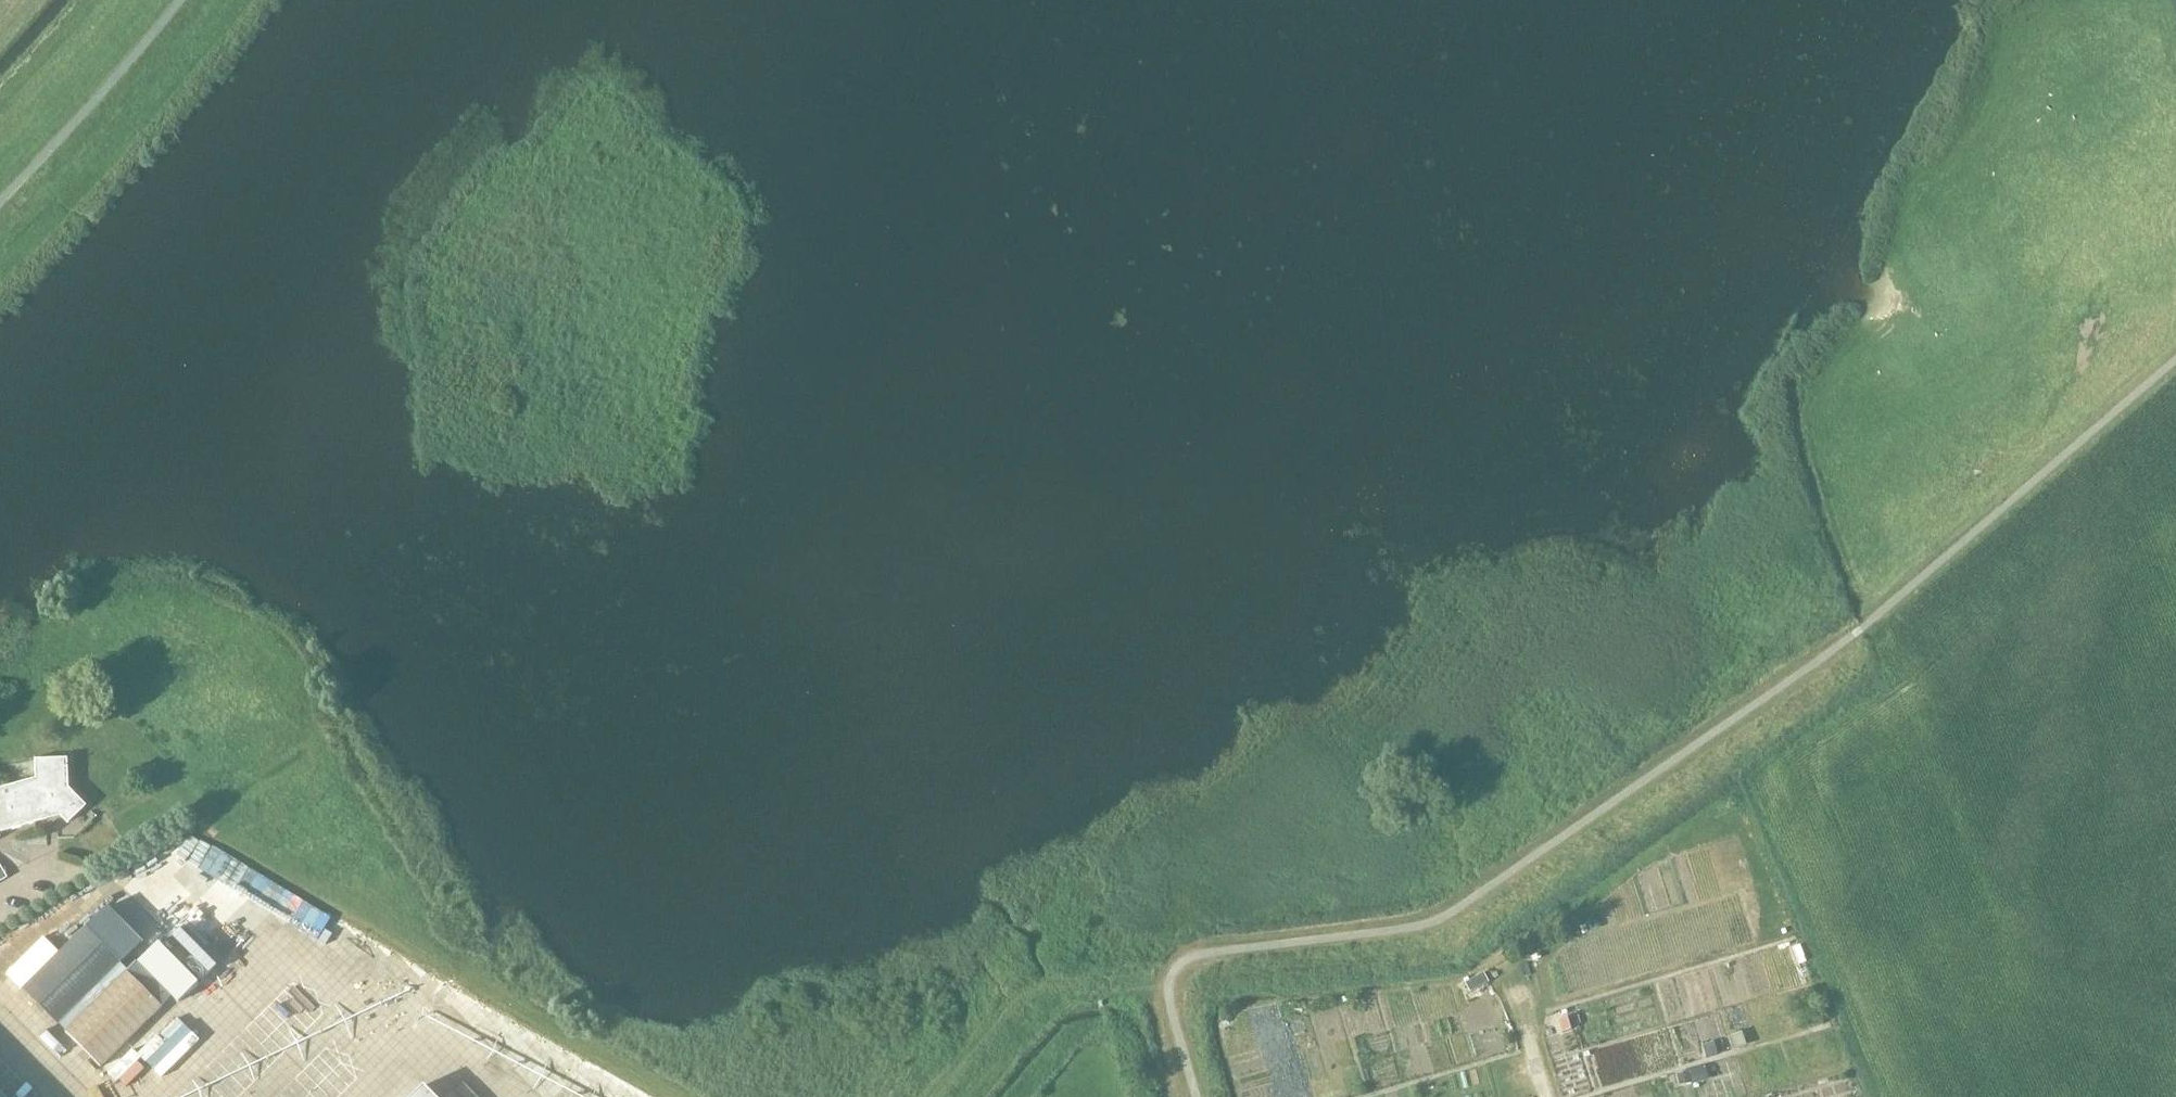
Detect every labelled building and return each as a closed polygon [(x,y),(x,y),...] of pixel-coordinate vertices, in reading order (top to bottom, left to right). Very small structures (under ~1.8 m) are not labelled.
[(0,789),(0,833),(61,816),(68,824),(86,806),(69,788),(67,759),(35,760),(36,779),(0,789)] [(121,964),(141,944),(104,906),(24,989),(58,1023),(119,962),(121,964)] [(334,953),(360,968),(371,948),(345,933),(334,953)] [(65,1033),(99,1068),(161,1007),(170,997),(177,1003),(197,984),(158,944),(137,964),(136,962),(126,972),(83,1015),(65,1033)] [(1274,1005),(1245,1005),(1245,1032),(1274,1032),(1274,1005)] [(1669,1038),(1696,1037),(1696,1033),(1715,1033),(1714,1007),(1679,1009),(1680,1025),(1669,1026),(1669,1038)] [(1660,1017),(1611,1031),(1622,1068),(1671,1054),(1660,1017)] [(1736,1019),(1723,1020),(1725,1035),(1737,1034),(1736,1019)] [(518,1056),(539,1066),(550,1042),(529,1033),(518,1056)] [(1273,1062),(1287,1059),(1281,1034),(1267,1037),(1273,1062)] [(1229,1040),(1229,1057),(1242,1057),(1242,1040),(1229,1040)] [(545,1072),(572,1087),(586,1063),(559,1048),(545,1072)] [(1237,1096),(1335,1096),(1356,1091),(1347,1063),(1296,1078),(1293,1067),(1233,1085),(1237,1096)] [(93,1091),(99,1096),(114,1096),(100,1084),(93,1091)] [(423,1087),(413,1096),(433,1096),(423,1087)]
